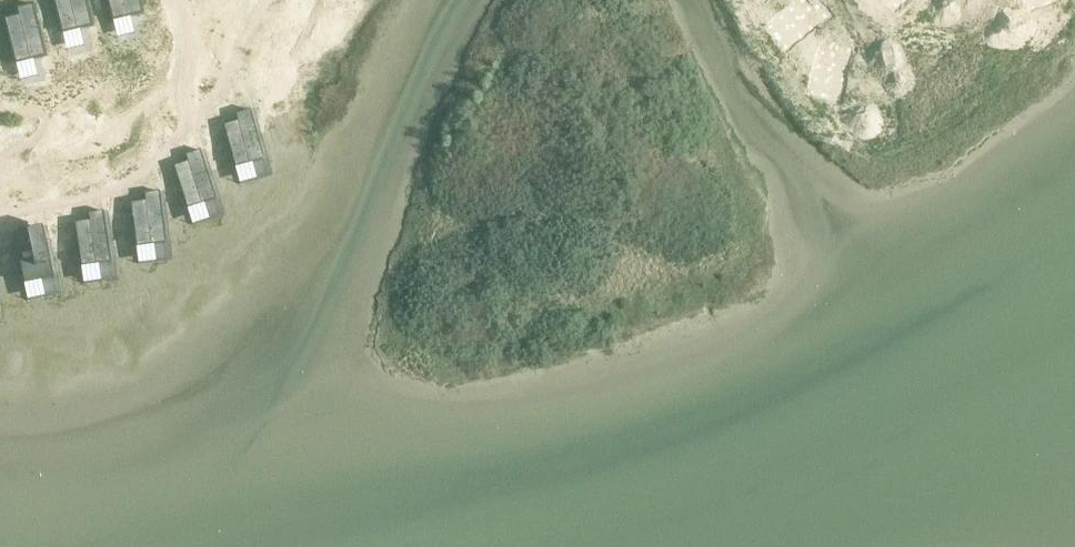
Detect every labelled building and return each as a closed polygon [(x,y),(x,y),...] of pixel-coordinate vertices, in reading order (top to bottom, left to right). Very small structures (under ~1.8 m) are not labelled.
[(62,33),(63,33),(63,29),(74,27),(75,30),(79,29),(91,26),(85,0),(54,0),(62,33)] [(113,20),(114,19),(113,16),(125,13),(126,16),(130,15),(142,12),(139,0),(108,0),(113,20)] [(765,24),(784,51),(834,17),(822,0),(816,0),(810,4),(809,5),(805,0),(799,0),(765,24)] [(894,8),(905,0),(888,0),(894,8)] [(1030,12),(1059,0),(1026,0),(1030,12)] [(19,16),(5,20),(16,63),(17,63),(16,60),(28,57),(29,60),(33,59),(45,56),(36,21),(32,22),(30,17),(35,15),(33,5),(17,9),(19,16)] [(819,47),(810,96),(841,103),(853,46),(834,41),(831,52),(819,47)] [(236,123),(222,127),(234,169),(235,169),(234,165),(246,162),(247,166),(251,164),(263,161),(254,127),(249,129),(248,123),(252,122),(250,112),(234,116),(236,123)] [(187,164),(173,168),(186,210),(188,210),(187,206),(198,203),(199,206),(203,205),(215,201),(204,168),(200,169),(198,164),(203,162),(200,152),(184,157),(187,164)] [(144,203),(130,205),(135,249),(137,248),(137,245),(148,243),(149,247),(153,246),(166,245),(161,210),(156,211),(155,205),(160,204),(159,194),(143,196),(144,203)] [(88,223),(73,225),(80,268),(81,268),(81,264),(93,263),(93,266),(98,265),(110,264),(105,229),(100,230),(99,224),(104,223),(102,213),(87,215),(88,223)] [(26,231),(12,234),(22,285),(24,285),(23,281),(35,279),(36,282),(40,281),(52,279),(45,244),(40,245),(39,240),(44,239),(42,229),(26,232),(26,231)]
